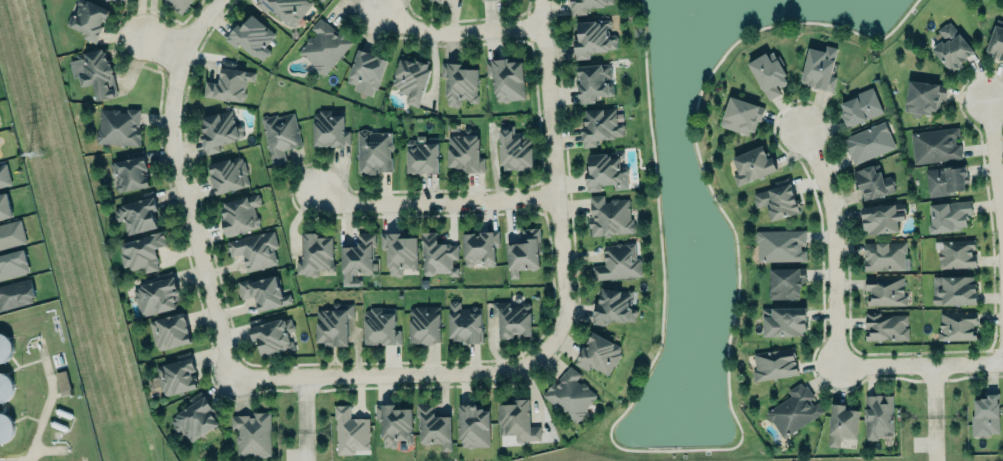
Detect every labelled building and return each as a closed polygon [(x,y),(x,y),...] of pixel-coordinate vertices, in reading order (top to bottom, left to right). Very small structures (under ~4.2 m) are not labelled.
[(76,2),(77,0),(88,0),(109,9),(104,21),(101,20),(99,25),(102,26),(96,41),(95,42),(83,37),(85,32),(65,24),(69,15),(69,14),(74,1),(76,2)] [(182,13),(190,0),(162,0),(182,13)] [(305,0),(256,0),(254,2),(264,12),(268,7),(290,27),(311,5),(305,0)] [(572,15),(586,14),(585,8),(613,6),(613,0),(571,0),(572,15)] [(275,34),(251,15),(241,27),(237,23),(224,39),(235,48),(238,44),(261,62),(269,51),(264,47),(275,34)] [(352,42),(323,75),(298,51),(316,33),(311,28),(320,17),(352,42)] [(576,22),(577,33),(577,38),(573,39),(573,47),(574,59),(589,58),(589,52),(607,51),(607,49),(610,49),(610,48),(616,48),(616,42),(617,40),(617,36),(614,34),(608,34),(608,27),(610,26),(609,19),(595,20),(576,22)] [(996,19),(983,53),(1002,60),(1002,21),(996,19)] [(949,22),(975,52),(961,63),(963,66),(957,70),(956,68),(951,72),(932,49),(944,39),(937,30),(946,23),(946,24),(949,22)] [(800,82),(807,84),(807,85),(827,91),(827,89),(832,91),(836,77),(830,75),(837,48),(826,45),(824,51),(808,48),(800,82)] [(68,56),(72,78),(78,77),(80,86),(92,84),(95,101),(115,97),(106,49),(68,56)] [(358,49),(388,59),(377,89),(374,89),(372,96),(353,90),(355,84),(346,81),(358,49)] [(748,62),(766,100),(780,94),(777,87),(788,82),(773,50),(748,62)] [(490,59),(520,57),(521,58),(523,86),(524,86),(524,98),(509,99),(507,101),(503,102),(501,100),(496,101),(495,96),(494,92),(493,92),(491,75),(485,76),(484,61),(490,60),(490,59)] [(428,63),(426,68),(430,70),(418,107),(404,103),(406,95),(398,92),(398,89),(396,88),(395,85),(391,84),(400,58),(414,62),(415,59),(428,63)] [(202,96),(242,102),(245,80),(253,81),(255,72),(234,69),(235,63),(221,61),(218,83),(205,81),(202,96)] [(478,69),(461,68),(461,63),(440,62),(440,77),(445,77),(445,106),(459,106),(460,101),(477,101),(478,69)] [(576,66),(576,79),(579,79),(579,83),(576,83),(577,98),(579,98),(579,103),(594,102),(594,97),(613,94),(612,84),(607,81),(606,78),(612,77),(611,69),(609,66),(607,63),(576,66)] [(919,118),(920,113),(934,115),(934,111),(938,111),(939,98),(945,99),(947,85),(909,80),(906,101),(905,101),(904,110),(905,110),(905,111),(912,112),(911,116),(919,118)] [(841,103),(853,98),(851,94),(874,86),(884,113),(845,128),(841,117),(843,116),(841,110),(843,110),(841,103)] [(751,137),(762,107),(729,95),(719,125),(751,137)] [(585,117),(585,110),(615,107),(617,123),(620,122),(622,123),(623,124),(625,135),(614,136),(614,138),(604,139),(601,139),(595,140),(596,146),(582,147),(580,131),(581,127),(584,126),(583,117),(585,117)] [(140,109),(126,108),(126,110),(98,109),(96,144),(138,145),(140,109)] [(198,116),(205,154),(220,151),(218,143),(243,139),(241,128),(235,129),(231,110),(198,116)] [(313,147),(350,146),(349,130),(344,130),(343,115),(332,115),(332,110),(312,110),(313,147)] [(284,150),(301,146),(293,113),(277,117),(277,114),(268,116),(265,115),(262,115),(260,118),(272,167),(287,164),(284,150)] [(895,148),(884,121),(842,137),(852,164),(895,148)] [(500,170),(532,169),(531,134),(513,134),(513,126),(499,126),(500,170)] [(910,133),(959,127),(960,138),(955,139),(956,144),(960,143),(962,159),(914,164),(910,133)] [(357,130),(358,173),(366,173),(366,174),(375,174),(375,168),(377,168),(377,171),(392,171),(391,157),(390,157),(390,151),(391,151),(391,150),(393,149),(392,143),(391,141),(391,131),(371,132),(370,130),(368,130),(366,128),(362,128),(361,130),(357,130)] [(478,157),(478,135),(447,135),(447,167),(464,167),(464,172),(484,172),(484,157),(478,157)] [(407,173),(438,172),(437,141),(406,142),(407,173)] [(761,146),(732,158),(738,172),(732,175),(736,186),(776,170),(771,157),(767,159),(761,146)] [(585,191),(601,190),(600,184),(613,183),(613,189),(628,188),(627,169),(619,169),(619,157),(608,158),(608,153),(587,154),(588,171),(584,171),(585,191)] [(206,165),(214,195),(250,184),(241,155),(206,165)] [(149,186),(143,156),(110,162),(116,193),(149,186)] [(11,184),(5,163),(0,164),(0,187),(11,184)] [(852,171),(877,163),(882,178),(889,176),(895,191),(863,200),(860,190),(859,190),(852,171)] [(925,169),(965,165),(966,176),(968,175),(968,182),(963,183),(964,191),(949,192),(950,195),(928,197),(925,169)] [(791,182),(753,193),(754,197),(753,198),(756,207),(769,203),(770,207),(766,208),(770,221),(799,212),(798,207),(800,206),(799,202),(796,203),(791,182)] [(12,216),(0,219),(0,193),(5,192),(12,216)] [(220,202),(224,218),(220,219),(224,236),(259,227),(254,206),(260,205),(258,193),(220,202)] [(588,195),(590,235),(631,233),(630,198),(604,200),(603,195),(588,195)] [(159,227),(151,197),(112,207),(116,221),(123,219),(127,235),(159,227)] [(929,205),(970,200),(971,207),(972,214),(967,215),(968,219),(966,219),(966,224),(967,224),(967,226),(960,226),(960,229),(953,230),(953,231),(929,234),(928,225),(932,225),(929,205)] [(897,232),(897,220),(904,220),(903,209),(895,209),(895,204),(861,206),(863,234),(897,232)] [(27,243),(20,218),(0,224),(0,250),(27,243)] [(505,244),(521,243),(520,228),(539,226),(540,242),(538,242),(539,254),(538,254),(539,268),(536,269),(535,270),(530,271),(528,269),(518,270),(518,278),(508,279),(505,244)] [(755,226),(807,226),(806,244),(798,244),(798,250),(808,250),(808,263),(754,263),(755,226)] [(273,229),(226,242),(230,256),(241,253),(246,272),(277,264),(273,249),(276,248),(277,245),(273,229)] [(122,243),(140,238),(140,236),(162,231),(166,245),(154,248),(157,261),(156,263),(158,269),(144,273),(143,267),(133,269),(129,269),(128,265),(123,266),(119,253),(122,253),(120,246),(122,243)] [(480,233),(497,231),(498,244),(493,244),(495,265),(491,266),(486,266),(482,263),(474,263),(472,266),(467,267),(464,264),(462,234),(475,233),(475,236),(480,236),(480,233)] [(357,233),(357,247),(341,247),(341,281),(351,281),(351,273),(362,273),(363,274),(367,274),(369,272),(372,272),(371,258),(373,258),(373,246),(375,246),(375,232),(357,233)] [(417,237),(399,237),(400,233),(380,232),(380,248),(387,248),(386,275),(401,276),(401,269),(416,269),(417,237)] [(422,232),(422,274),(458,274),(458,267),(452,267),(451,259),(458,259),(457,244),(436,244),(436,232),(422,232)] [(332,237),(333,263),(334,263),(333,274),(317,274),(316,277),(311,277),(309,275),(303,276),(303,274),(296,274),(296,259),(302,259),(301,233),(315,233),(315,238),(332,237)] [(934,241),(974,239),(974,248),(971,248),(971,259),(975,258),(976,267),(939,269),(938,251),(934,251),(934,241)] [(863,271),(909,269),(908,257),(905,257),(905,242),(862,243),(863,271)] [(601,245),(603,263),(590,265),(591,281),(642,276),(640,258),(636,259),(634,243),(620,245),(620,243),(601,245)] [(29,271),(0,279),(0,255),(23,249),(29,271)] [(768,268),(769,299),(800,299),(799,283),(805,283),(805,268),(768,268)] [(236,281),(250,278),(250,280),(262,277),(262,278),(276,275),(276,277),(279,279),(280,282),(279,285),(282,295),(289,293),(291,302),(258,312),(254,296),(250,297),(250,296),(241,299),(236,281)] [(864,277),(903,276),(903,295),(907,296),(906,305),(867,305),(867,296),(870,296),(870,289),(865,289),(864,277)] [(973,276),(973,284),(976,284),(977,305),(942,305),(942,304),(934,304),(932,303),(932,276),(943,276),(943,277),(973,276)] [(139,317),(175,308),(173,301),(179,300),(174,277),(132,286),(139,317)] [(32,302),(31,297),(34,296),(29,278),(0,285),(0,310),(32,302)] [(633,290),(631,308),(636,309),(637,311),(637,315),(634,316),(634,322),(625,321),(624,323),(609,321),(609,322),(606,322),(605,325),(591,323),(594,304),(597,304),(599,294),(600,294),(601,288),(627,291),(627,289),(633,290)] [(461,344),(482,344),(481,307),(477,307),(476,305),(472,305),(469,307),(460,307),(460,300),(457,300),(456,299),(452,299),(451,301),(448,301),(449,338),(453,338),(453,341),(461,341),(461,344)] [(531,335),(530,302),(491,303),(491,316),(498,316),(499,339),(513,338),(513,336),(531,335)] [(347,345),(347,318),(353,318),(352,303),(332,304),(332,309),(316,309),(316,342),(327,342),(327,346),(347,345)] [(439,306),(408,306),(409,343),(440,343),(439,306)] [(394,307),(363,308),(364,345),(400,344),(400,329),(395,330),(394,307)] [(763,309),(806,308),(807,332),(802,332),(802,336),(764,337),(763,309)] [(939,340),(975,339),(974,324),(976,324),(976,311),(938,312),(939,340)] [(148,321),(154,345),(156,345),(157,348),(160,350),(190,342),(183,312),(148,321)] [(865,312),(880,312),(880,314),(908,314),(908,324),(905,324),(905,327),(908,327),(908,339),(865,340),(865,334),(869,334),(869,328),(865,328),(865,312)] [(295,349),(289,317),(248,324),(251,342),(257,340),(260,356),(295,349)] [(573,363),(590,330),(619,346),(620,349),(619,352),(621,354),(615,366),(612,365),(607,376),(589,366),(587,371),(573,363)] [(1,361),(6,359),(9,355),(11,350),(11,344),(9,339),(6,335),(1,333),(0,333),(0,361),(1,361)] [(753,354),(793,347),(794,353),(793,354),(793,355),(794,359),(795,361),(795,364),(796,364),(796,368),(797,372),(798,372),(798,374),(757,381),(755,382),(753,382),(751,370),(755,369),(753,354)] [(154,366),(160,390),(162,390),(163,393),(166,395),(173,393),(173,394),(197,389),(194,379),(192,379),(190,373),(195,372),(190,351),(175,354),(176,360),(154,366)] [(597,395),(576,379),(580,374),(569,365),(555,383),(553,381),(541,396),(575,423),(597,395)] [(54,372),(65,369),(72,393),(60,396),(54,372)] [(2,400),(7,398),(10,393),(12,389),(12,383),(10,378),(6,374),(2,372),(0,372),(0,400),(2,400)] [(790,396),(765,412),(781,438),(823,412),(815,399),(814,400),(802,381),(786,391),(790,396)] [(189,442),(220,422),(200,391),(189,398),(192,404),(168,419),(176,432),(181,429),(189,442)] [(971,398),(972,435),(998,434),(997,393),(986,393),(986,398),(971,398)] [(866,396),(893,396),(893,431),(884,432),(884,435),(878,435),(878,440),(867,440),(866,396)] [(515,399),(529,399),(530,426),(540,425),(540,439),(523,440),(522,442),(518,442),(516,440),(515,434),(505,435),(505,434),(500,434),(499,404),(505,404),(506,405),(516,404),(515,399)] [(450,416),(434,416),(433,403),(417,403),(418,443),(441,443),(441,451),(451,450),(450,416)] [(459,404),(470,404),(472,403),(474,403),(476,404),(477,406),(477,409),(483,409),(483,410),(489,410),(489,446),(474,446),(473,448),(469,448),(466,446),(461,446),(461,439),(459,439),(459,404)] [(381,404),(392,404),(393,409),(401,409),(403,409),(412,408),(412,444),(406,444),(406,440),(397,440),(397,445),(394,448),(391,448),(389,446),(383,446),(383,438),(381,439),(381,404)] [(831,404),(844,405),(844,410),(859,411),(857,439),(841,438),(841,448),(827,447),(831,404)] [(354,452),(354,450),(358,450),(358,451),(362,451),(361,450),(369,449),(369,436),(370,435),(370,431),(369,430),(369,418),(363,418),(362,418),(350,418),(350,405),(334,405),(334,418),(336,418),(337,455),(352,455),(354,452)] [(3,442),(7,439),(11,435),(12,430),(12,425),(10,420),(7,416),(3,413),(0,412),(0,443),(3,442)] [(231,415),(231,428),(236,428),(236,456),(270,455),(270,412),(253,412),(253,415),(231,415)]
